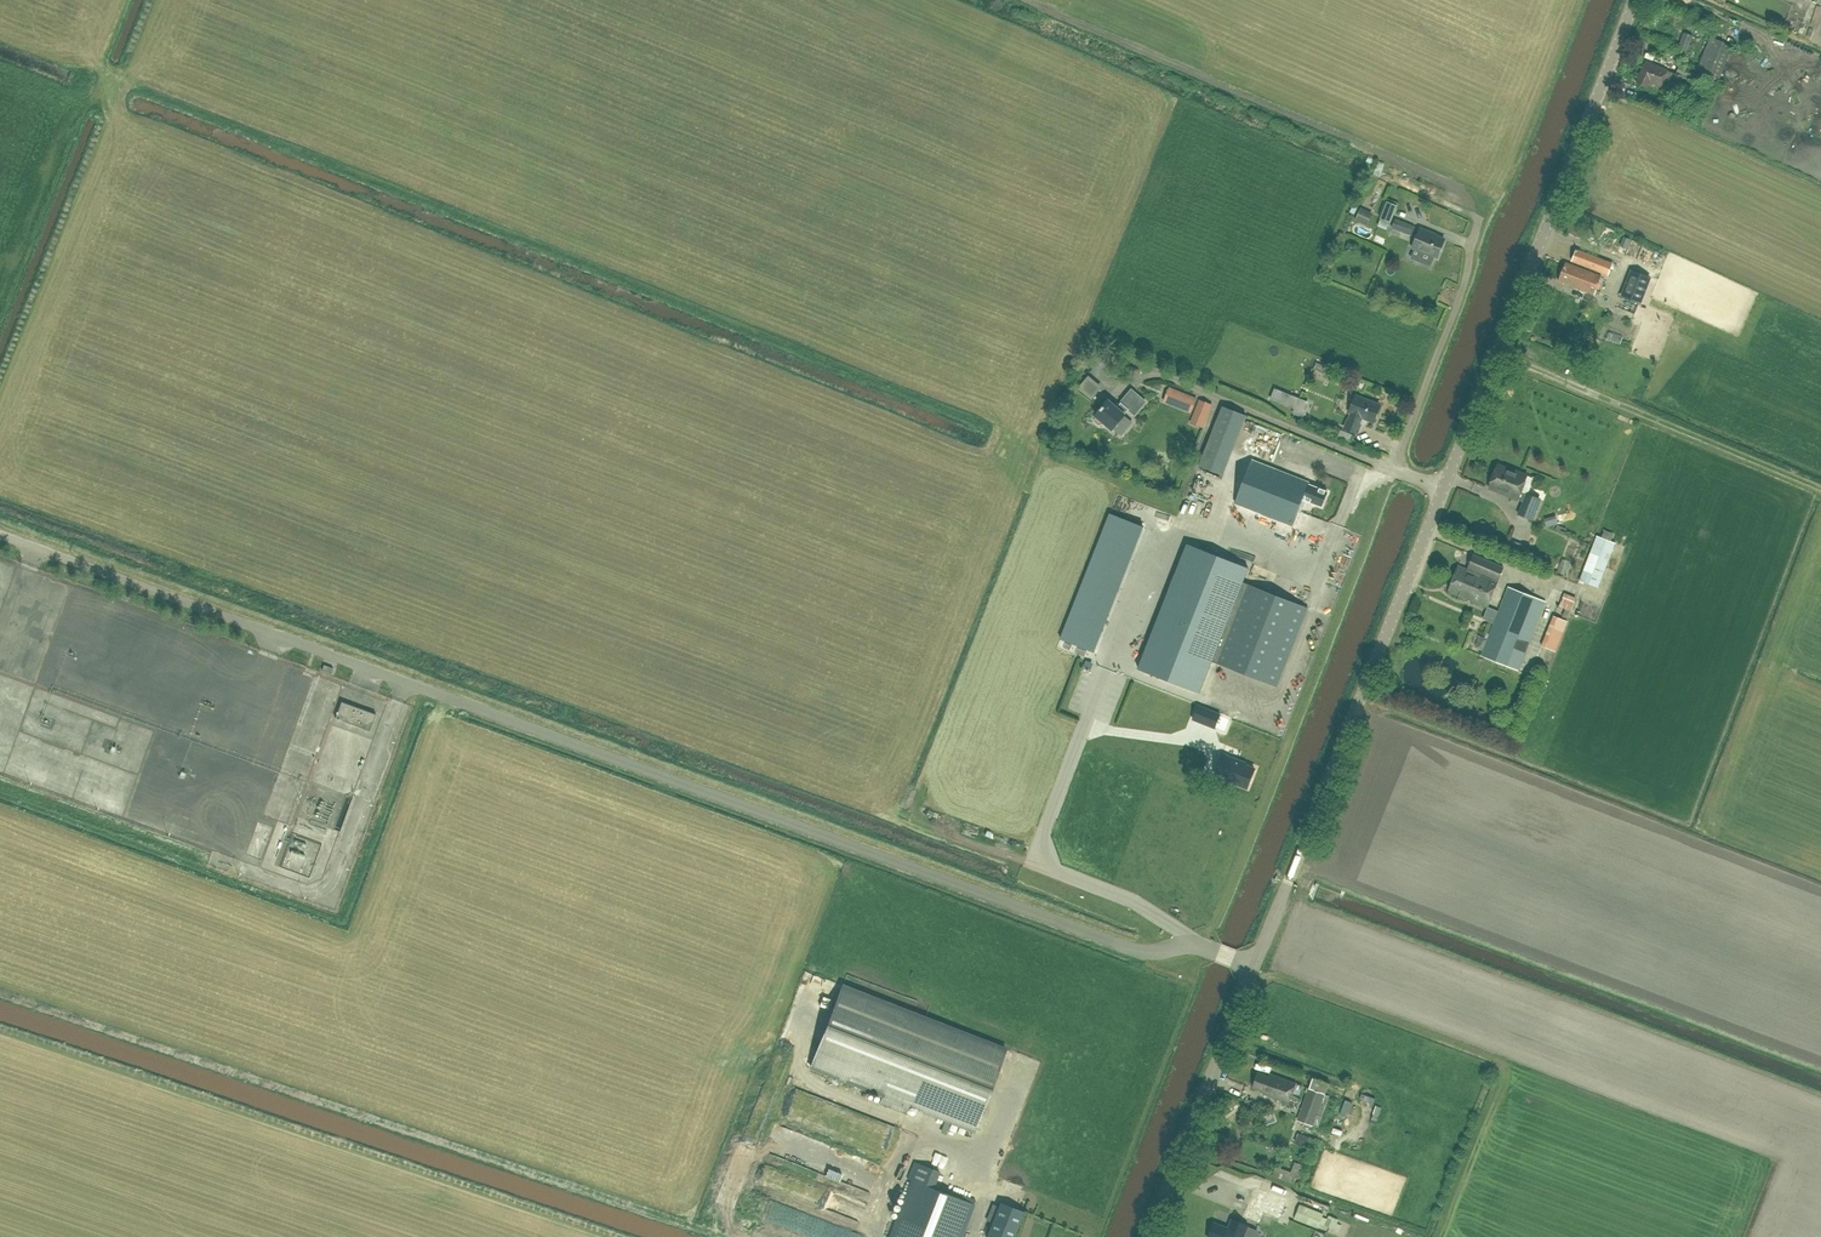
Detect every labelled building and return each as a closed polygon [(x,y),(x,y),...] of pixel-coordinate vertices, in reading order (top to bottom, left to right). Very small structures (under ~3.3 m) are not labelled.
[(1727,37),(1733,41),(1739,31),(1733,27),(1727,37)] [(1692,36),(1684,33),(1672,62),(1678,65),(1680,60),(1682,61),(1692,36)] [(1731,46),(1709,37),(1695,72),(1702,75),(1701,79),(1715,84),(1731,46)] [(1792,41),(1790,46),(1800,50),(1802,45),(1792,41)] [(1667,70),(1645,61),(1636,83),(1647,87),(1649,83),(1661,87),(1661,86),(1692,98),(1695,91),(1700,93),(1704,83),(1699,81),(1701,75),(1693,72),(1694,70),(1679,64),(1675,74),(1674,73),(1673,74),(1667,71),(1667,70)] [(1395,220),(1397,201),(1386,200),(1384,219),(1395,220)] [(1415,227),(1401,221),(1400,223),(1395,221),(1392,229),(1411,236),(1415,227)] [(1430,233),(1420,229),(1412,248),(1437,257),(1444,239),(1430,234),(1430,233)] [(1611,262),(1575,247),(1570,260),(1606,275),(1611,262)] [(1601,276),(1565,262),(1558,281),(1594,295),(1601,276)] [(1649,276),(1629,269),(1620,296),(1640,303),(1649,276)] [(1168,387),(1162,403),(1190,414),(1197,398),(1168,387)] [(1146,402),(1131,389),(1120,401),(1119,402),(1118,404),(1117,404),(1118,405),(1116,407),(1115,407),(1107,400),(1095,415),(1096,416),(1094,419),(1094,422),(1099,426),(1102,425),(1104,423),(1112,429),(1125,415),(1124,414),(1128,410),(1128,409),(1135,415),(1146,402)] [(1379,405),(1356,396),(1349,413),(1351,414),(1349,420),(1348,420),(1344,428),(1357,433),(1360,425),(1358,424),(1361,417),(1373,422),(1379,405)] [(1212,405),(1200,401),(1191,423),(1203,428),(1212,405)] [(1246,416),(1223,406),(1220,414),(1212,433),(1199,466),(1222,475),(1246,416)] [(1309,483),(1251,460),(1235,503),(1292,526),(1303,499),(1322,506),(1327,492),(1308,484),(1309,483)] [(1527,476),(1498,464),(1493,477),(1490,478),(1488,482),(1489,485),(1488,488),(1523,501),(1518,514),(1532,520),(1540,499),(1526,494),(1526,495),(1520,493),(1527,476)] [(1061,636),(1095,649),(1144,526),(1110,512),(1061,636)] [(1546,532),(1561,528),(1557,513),(1542,518),(1546,532)] [(1520,544),(1528,526),(1519,522),(1510,540),(1520,544)] [(1615,543),(1596,536),(1579,581),(1598,587),(1615,543)] [(1161,612),(1138,669),(1200,693),(1249,568),(1197,548),(1170,616),(1161,612)] [(1503,567),(1473,554),(1467,569),(1458,565),(1448,591),(1487,608),(1497,582),(1480,575),(1481,573),(1498,580),(1503,567)] [(1308,608),(1245,583),(1214,662),(1277,687),(1308,608)] [(1546,602),(1508,587),(1480,656),(1518,671),(1546,602)] [(1576,598),(1564,593),(1559,606),(1571,611),(1576,598)] [(1567,622),(1553,616),(1541,646),(1555,652),(1567,622)] [(1305,644),(1314,650),(1320,642),(1311,636),(1305,644)] [(333,669),(323,665),(321,671),(330,675),(333,669)] [(375,714),(341,701),(335,718),(369,731),(375,714)] [(1223,754),(1215,775),(1248,787),(1255,769),(1245,765),(1246,763),(1223,754)] [(321,843),(291,833),(279,867),(308,877),(321,843)] [(1007,1047),(842,983),(809,1068),(882,1097),(879,1104),(905,1114),(909,1106),(922,1111),(921,1112),(974,1133),(1007,1047)] [(1263,1060),(1261,1067),(1277,1071),(1279,1064),(1263,1060)] [(1269,1076),(1258,1073),(1252,1088),(1263,1091),(1262,1093),(1289,1103),(1296,1083),(1270,1074),(1269,1076)] [(1329,1096),(1308,1088),(1297,1120),(1305,1123),(1304,1127),(1311,1130),(1313,1126),(1318,1128),(1329,1096)] [(1310,1138),(1298,1134),(1294,1143),(1306,1147),(1310,1138)] [(914,1162),(908,1179),(916,1182),(895,1236),(962,1236),(974,1205),(973,1204),(975,1200),(963,1196),(962,1200),(933,1189),(940,1172),(914,1162)] [(1304,1166),(1295,1163),(1291,1172),(1276,1167),(1273,1175),(1297,1184),(1304,1166)] [(858,1178),(855,1187),(870,1192),(873,1183),(858,1178)] [(999,1202),(985,1236),(1013,1236),(1023,1212),(999,1202)] [(1247,1225),(1232,1219),(1228,1229),(1214,1223),(1208,1236),(1242,1236),(1247,1225)]
